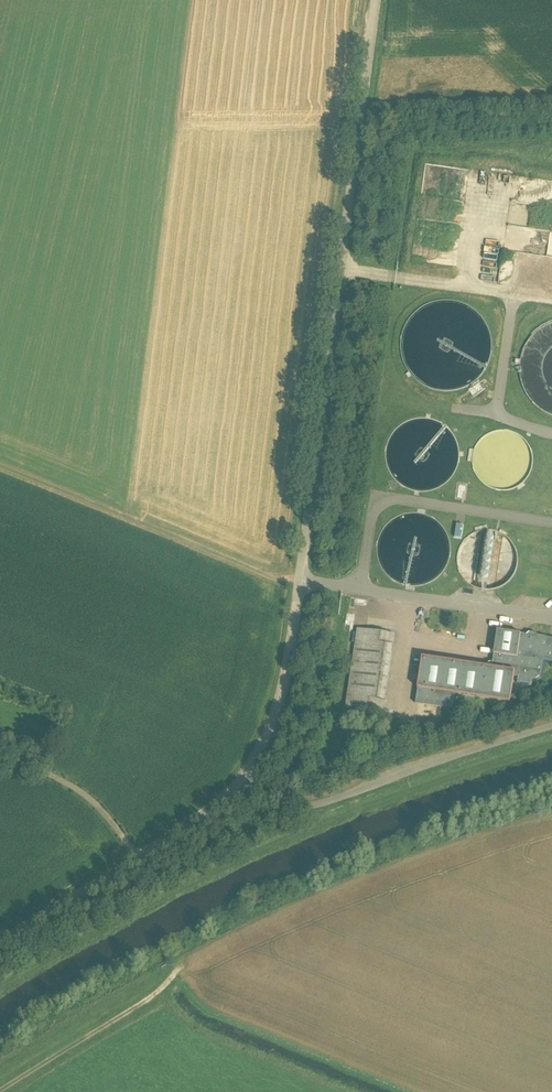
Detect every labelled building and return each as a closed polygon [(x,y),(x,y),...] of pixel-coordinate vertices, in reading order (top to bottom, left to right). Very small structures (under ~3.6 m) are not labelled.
[(494,181),(506,182),(507,171),(495,170),(494,181)] [(486,194),(486,181),(473,182),(474,195),(486,194)] [(492,266),(503,262),(502,257),(490,261),(492,266)] [(383,711),(385,696),(395,634),(358,629),(346,706),(383,711)] [(498,630),(494,653),(493,662),(490,661),(486,664),(486,666),(422,657),(415,703),(454,709),(456,694),(510,702),(514,677),(518,678),(517,683),(531,685),(532,680),(537,680),(541,677),(543,661),(551,662),(551,638),(498,630)]
